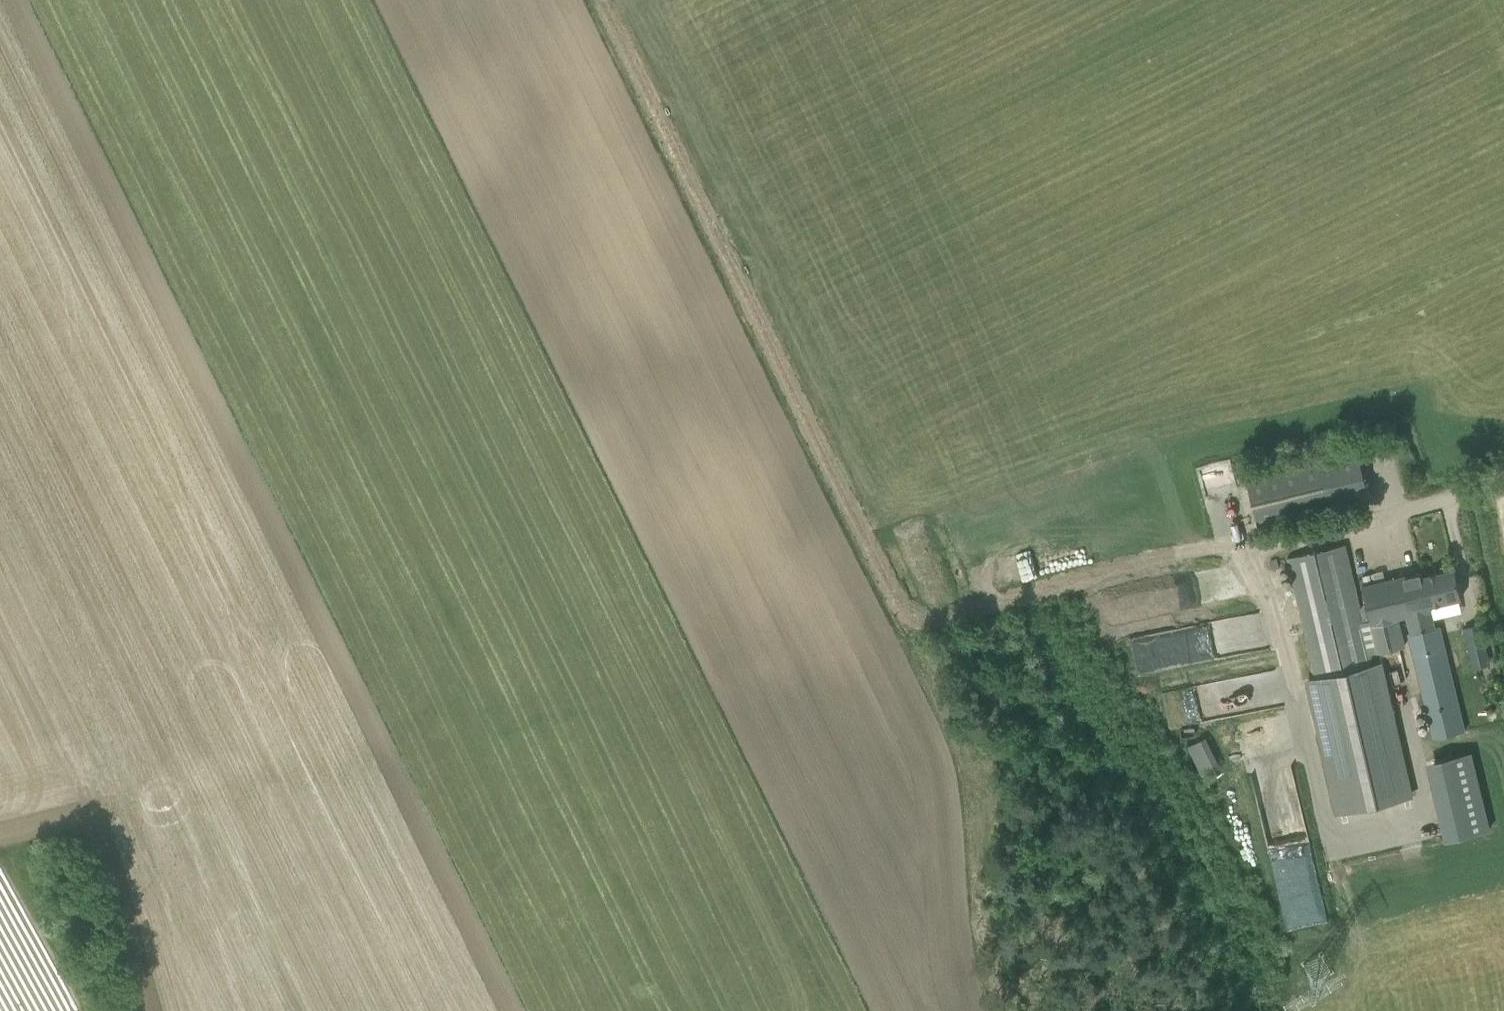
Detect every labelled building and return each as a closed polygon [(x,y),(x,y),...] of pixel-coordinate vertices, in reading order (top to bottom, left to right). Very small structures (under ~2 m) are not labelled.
[(1258,525),(1370,498),(1359,453),(1248,481),(1258,525)] [(1200,481),(1233,474),(1230,459),(1197,465),(1200,481)] [(1372,664),(1344,544),(1288,557),(1316,677),(1306,679),(1337,812),(1412,795),(1381,662),(1372,664)] [(1277,559),(1268,561),(1270,569),(1279,567),(1277,559)] [(1467,731),(1443,625),(1436,627),(1433,615),(1431,607),(1461,600),(1454,568),(1423,576),(1422,571),(1362,585),(1371,623),(1370,624),(1377,653),(1406,646),(1399,618),(1408,616),(1412,633),(1409,633),(1433,739),(1467,731)] [(1481,624),(1465,628),(1474,668),(1490,664),(1481,624)] [(1253,692),(1257,708),(1285,702),(1277,667),(1241,675),(1245,694),(1253,692)] [(1205,734),(1186,743),(1200,773),(1219,764),(1205,734)] [(1440,838),(1487,828),(1470,749),(1423,759),(1440,838)] [(1311,864),(1294,772),(1278,775),(1280,788),(1277,789),(1278,796),(1266,798),(1274,842),(1270,842),(1276,870),(1311,864)]
